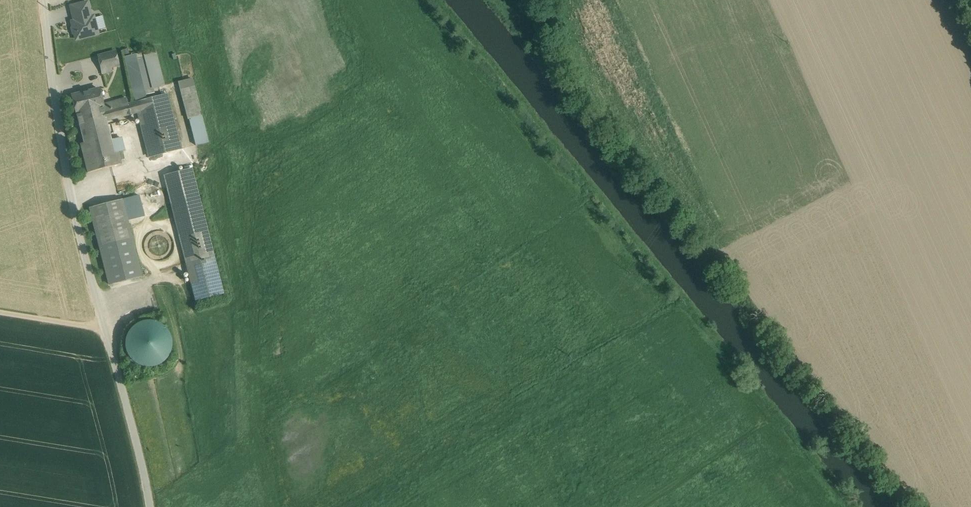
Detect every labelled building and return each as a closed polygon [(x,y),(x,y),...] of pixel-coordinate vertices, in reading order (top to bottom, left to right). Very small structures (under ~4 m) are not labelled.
[(73,15),(89,11),(87,2),(71,7),(73,15)] [(89,11),(73,15),(74,21),(71,22),(76,40),(98,34),(93,16),(91,17),(89,11)] [(156,50),(124,58),(135,103),(144,101),(167,94),(156,50)] [(115,52),(98,56),(102,74),(112,71),(111,67),(119,65),(115,52)] [(194,87),(181,90),(188,119),(202,116),(194,87)] [(99,89),(72,96),(76,113),(77,117),(112,109),(111,103),(103,105),(99,89)] [(167,94),(144,101),(146,110),(138,112),(149,157),(181,149),(167,94)] [(81,144),(87,173),(122,164),(119,153),(118,152),(115,153),(111,141),(106,121),(138,112),(146,110),(144,101),(135,103),(121,106),(116,108),(112,109),(77,117),(84,143),(81,144)] [(202,116),(188,119),(195,145),(208,142),(202,116)] [(132,136),(111,141),(115,153),(118,152),(119,153),(135,148),(132,136)] [(191,169),(164,176),(179,234),(206,227),(191,169)] [(122,200),(90,208),(109,285),(141,277),(122,200)] [(206,227),(179,234),(186,263),(213,256),(206,227)] [(213,256),(186,263),(196,300),(223,293),(213,256)] [(138,365),(147,367),(156,366),(163,362),(169,355),(171,346),(170,337),(166,329),(159,324),(150,321),(141,322),(133,327),(128,334),(125,343),(126,352),(131,359),(138,365)]
